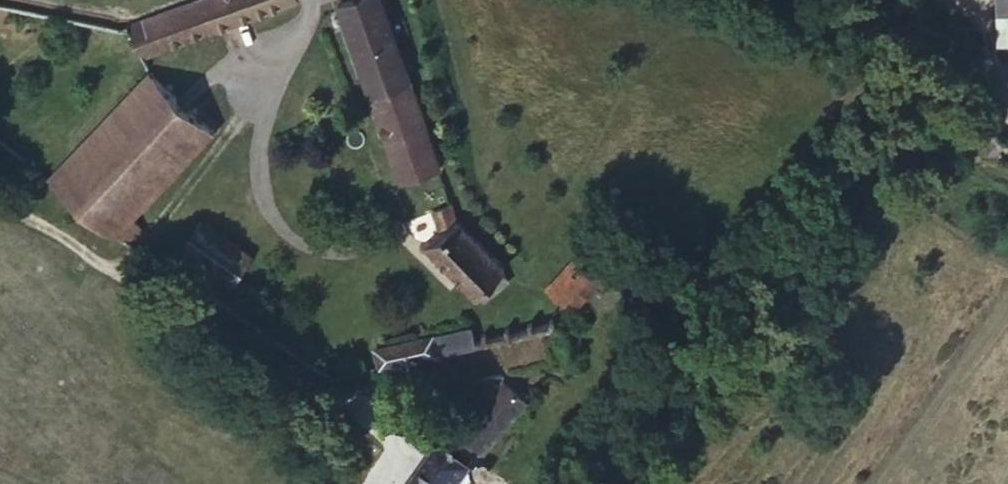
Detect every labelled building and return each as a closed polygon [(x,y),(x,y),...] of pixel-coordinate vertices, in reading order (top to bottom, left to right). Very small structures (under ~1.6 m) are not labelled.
[(126,21),(142,60),(300,0),(181,0),(126,21)] [(379,0),(355,0),(336,7),(398,175),(435,162),(379,0)] [(991,8),(994,42),(1007,42),(1007,7),(991,8)] [(149,80),(47,184),(116,238),(128,224),(211,134),(149,80)] [(498,270),(506,262),(456,213),(447,191),(422,200),(435,231),(422,244),(479,298),(503,275),(498,270)] [(143,235),(128,224),(116,238),(130,251),(143,235)] [(258,265),(202,225),(175,265),(231,303),(258,265)] [(578,250),(559,266),(539,283),(549,296),(556,303),(571,291),(582,280),(595,269),(578,250)] [(592,292),(607,281),(595,269),(582,280),(592,292)] [(571,291),(556,303),(567,315),(581,303),(571,291)] [(407,361),(470,345),(465,326),(370,350),(376,370),(396,364),(398,369),(409,366),(407,361)] [(430,469),(452,483),(457,483),(482,450),(509,413),(523,396),(499,377),(430,469)] [(526,426),(509,413),(482,450),(498,462),(526,426)] [(418,483),(452,483),(430,469),(418,483)]
